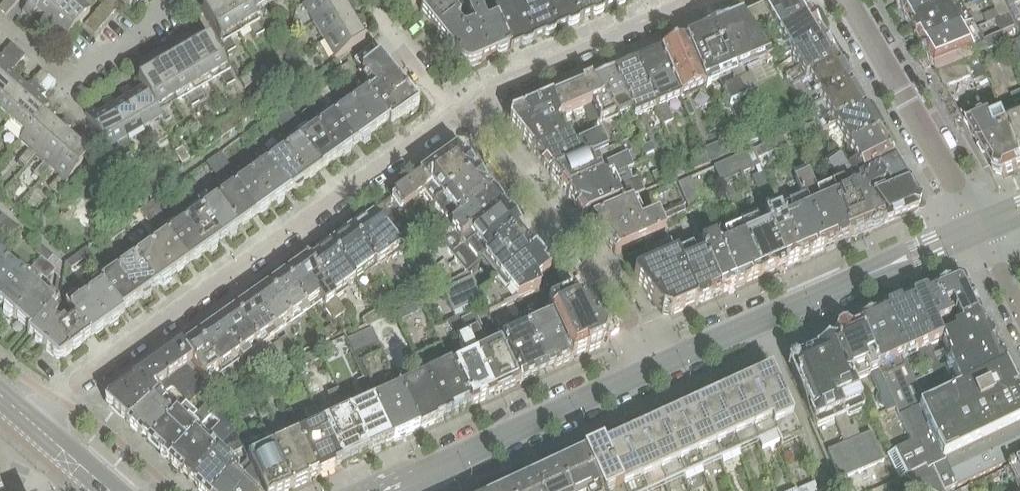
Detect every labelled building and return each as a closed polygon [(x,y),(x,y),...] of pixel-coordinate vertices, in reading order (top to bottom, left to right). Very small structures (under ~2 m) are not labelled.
[(0,7),(0,13),(5,17),(20,0),(6,0),(0,7)] [(45,0),(21,0),(28,6),(22,13),(30,20),(36,13),(35,11),(45,0)] [(73,0),(45,0),(35,11),(36,13),(44,19),(38,26),(45,32),(51,25),(73,0)] [(51,25),(60,33),(53,40),(61,46),(90,13),(74,0),(73,0),(51,25)] [(118,9),(120,7),(112,0),(106,0),(102,4),(113,14),(118,9)] [(251,14),(242,0),(204,0),(209,8),(201,13),(227,56),(235,52),(230,44),(251,32),(255,39),(263,35),(251,14)] [(251,14),(269,4),(267,0),(242,0),(251,14)] [(312,23),(342,6),(339,0),(311,0),(301,6),(312,23)] [(453,4),(459,0),(441,0),(420,13),(461,64),(462,65),(464,66),(465,67),(467,67),(469,67),(471,67),(472,67),(479,64),(465,29),(462,29),(455,21),(459,18),(449,6),(453,4)] [(496,20),(508,51),(522,46),(524,46),(532,43),(515,3),(501,8),(498,0),(488,0),(497,19),(496,20)] [(515,3),(532,43),(556,32),(543,0),(517,0),(517,2),(515,3)] [(556,32),(579,22),(570,0),(543,0),(556,32)] [(579,22),(603,11),(599,0),(570,0),(579,22)] [(603,11),(626,1),(626,0),(599,0),(603,11)] [(745,17),(756,32),(770,24),(778,38),(812,20),(800,0),(783,0),(745,17)] [(951,12),(944,0),(912,0),(897,7),(910,29),(951,12)] [(1002,0),(997,0),(992,2),(996,11),(984,16),(988,25),(996,22),(1009,15),(1002,0)] [(351,1),(342,6),(312,23),(322,41),(353,23),(347,14),(356,9),(351,1)] [(473,26),(465,29),(479,64),(508,51),(496,20),(486,24),(476,1),(464,6),(473,26)] [(113,14),(102,4),(95,12),(107,22),(113,14)] [(107,22),(95,12),(89,19),(100,29),(107,22)] [(910,29),(923,52),(964,34),(951,12),(910,29)] [(1009,15),(996,22),(1001,34),(1014,28),(1009,15)] [(361,18),(353,23),(322,41),(334,61),(364,43),(358,32),(366,27),(361,18)] [(741,18),(715,29),(745,99),(756,95),(744,67),(768,57),(741,18)] [(89,19),(84,25),(95,35),(100,29),(89,19)] [(778,38),(792,60),(825,42),(812,20),(778,38)] [(703,85),(717,79),(729,106),(745,99),(715,29),(684,42),(703,85)] [(1012,35),(973,51),(964,34),(923,52),(935,72),(976,55),(982,69),(983,68),(981,65),(997,58),(994,50),(1015,42),(1012,35)] [(181,58),(173,63),(198,106),(206,101),(199,88),(219,77),(226,90),(235,84),(228,71),(210,42),(201,47),(196,37),(176,49),(181,58)] [(659,53),(679,98),(704,88),(703,85),(684,42),(659,53)] [(792,60),(804,82),(791,89),(792,91),(839,66),(825,42),(792,60)] [(18,51),(10,45),(0,57),(0,71),(18,51)] [(1017,47),(1008,50),(1014,63),(1019,60),(1019,55),(1017,47)] [(371,48),(353,62),(360,71),(359,71),(377,92),(395,78),(371,48)] [(18,51),(0,71),(0,104),(18,83),(9,75),(25,57),(18,51)] [(303,61),(298,53),(285,60),(289,69),(303,61)] [(654,109),(656,108),(669,137),(679,133),(666,104),(679,98),(659,53),(635,63),(654,109)] [(982,69),(976,55),(935,72),(945,88),(973,77),(972,73),(982,69)] [(198,106),(173,63),(167,67),(161,57),(140,69),(146,79),(137,84),(142,92),(144,91),(162,121),(163,126),(170,122),(163,109),(184,97),(192,110),(198,106)] [(294,77),(308,70),(303,61),(289,69),(294,77)] [(613,73),(630,113),(631,112),(633,118),(654,109),(635,63),(613,73)] [(343,67),(348,74),(354,83),(358,81),(348,64),(343,67)] [(792,91),(807,112),(852,89),(839,66),(792,91)] [(251,74),(255,82),(267,75),(262,67),(251,74)] [(340,79),(348,74),(343,67),(335,72),(340,79)] [(294,77),(298,85),(312,77),(308,70),(294,77)] [(48,78),(42,72),(26,90),(18,83),(0,104),(0,114),(10,123),(48,78)] [(588,83),(615,119),(630,113),(613,73),(588,83)] [(244,89),(255,82),(251,74),(239,81),(244,89)] [(55,84),(48,78),(10,123),(24,135),(19,142),(20,143),(50,109),(49,108),(48,108),(40,102),(55,84)] [(395,78),(377,92),(371,96),(369,94),(368,95),(367,93),(365,94),(387,124),(388,124),(389,126),(414,109),(415,102),(395,78)] [(602,124),(615,119),(588,83),(559,96),(567,115),(584,109),(590,124),(600,120),(602,124)] [(144,91),(142,92),(133,97),(128,89),(120,94),(125,102),(143,132),(160,122),(163,126),(162,121),(144,91)] [(852,89),(807,112),(815,123),(820,131),(822,133),(833,125),(835,128),(866,112),(852,89)] [(387,124),(365,94),(362,96),(342,111),(327,90),(317,97),(332,118),(353,148),(360,144),(363,145),(369,141),(369,137),(387,124)] [(1004,119),(1019,158),(1019,93),(1012,97),(1019,112),(1004,119)] [(538,128),(559,119),(567,115),(559,96),(551,99),(530,108),(538,128)] [(103,104),(107,112),(125,142),(143,132),(125,102),(116,107),(112,99),(103,104)] [(1004,119),(998,121),(990,103),(961,116),(994,173),(1002,176),(1003,176),(1019,168),(1019,158),(1004,119)] [(245,105),(238,109),(245,122),(253,118),(245,105)] [(272,117),(284,134),(298,124),(286,107),(272,117)] [(538,128),(530,108),(511,116),(509,124),(518,136),(538,128)] [(35,156),(57,129),(49,122),(56,114),(50,109),(20,143),(28,150),(18,161),(25,167),(35,156)] [(107,153),(125,142),(107,112),(99,117),(94,109),(85,114),(107,153)] [(245,122),(238,109),(230,114),(231,116),(238,126),(245,122)] [(835,128),(849,152),(880,136),(866,112),(835,128)] [(353,148),(332,118),(298,142),(320,172),(340,157),(344,159),(350,155),(349,151),(353,148)] [(531,152),(569,136),(568,135),(562,138),(556,125),(559,119),(538,128),(518,136),(531,152)] [(40,180),(50,169),(72,142),(65,135),(71,128),(64,122),(57,129),(35,156),(44,163),(34,175),(40,180)] [(654,153),(642,123),(637,125),(642,137),(636,139),(642,153),(646,156),(654,153)] [(820,131),(815,123),(802,129),(807,137),(820,131)] [(758,142),(752,126),(738,132),(745,148),(758,142)] [(239,140),(240,140),(244,147),(257,137),(252,131),(239,140)] [(531,152),(549,174),(588,157),(588,156),(606,149),(599,133),(572,144),(569,136),(531,152)] [(49,187),(56,194),(89,156),(80,148),(87,141),(79,135),(72,142),(50,169),(58,177),(49,187)] [(849,152),(857,165),(849,170),(854,177),(892,157),(880,136),(849,152)] [(774,141),(758,148),(762,158),(778,151),(774,141)] [(203,151),(196,142),(190,146),(197,156),(203,151)] [(320,172),(298,142),(265,165),(286,195),(293,191),(296,192),(302,188),(302,184),(320,172)] [(189,161),(182,149),(174,153),(182,165),(189,161)] [(707,165),(720,159),(717,150),(703,156),(707,165)] [(746,152),(712,168),(719,184),(754,168),(746,152)] [(201,211),(199,212),(220,243),(226,238),(230,240),(236,235),(235,232),(254,219),(233,187),(225,175),(232,171),(220,154),(206,164),(218,181),(215,183),(223,194),(201,210),(201,211)] [(103,160),(110,173),(118,167),(111,155),(103,160)] [(398,214),(428,191),(438,202),(472,175),(462,161),(462,162),(461,161),(458,157),(457,157),(452,156),(442,163),(437,166),(418,179),(374,211),(376,214),(396,237),(406,229),(398,214)] [(693,170),(707,165),(703,156),(690,162),(693,170)] [(566,196),(618,173),(627,169),(622,157),(593,169),(588,157),(549,174),(566,196)] [(854,177),(869,199),(906,180),(892,157),(854,177)] [(887,223),(869,199),(854,177),(849,170),(847,171),(840,159),(825,168),(841,196),(833,199),(851,238),(871,229),(887,223)] [(283,197),(286,195),(265,165),(233,187),(254,219),(274,204),(277,206),(283,202),(283,197)] [(110,173),(117,184),(126,179),(118,167),(110,173)] [(795,175),(826,248),(851,238),(833,199),(828,189),(816,194),(806,170),(795,175)] [(152,187),(164,180),(159,171),(147,178),(152,187)] [(623,185),(618,173),(566,196),(577,209),(584,218),(620,202),(644,192),(638,179),(623,185)] [(761,174),(752,178),(762,201),(771,197),(761,174)] [(472,175),(438,202),(456,223),(468,216),(476,226),(497,206),(472,175)] [(779,213),(778,213),(787,235),(773,241),(784,267),(826,248),(795,175),(792,176),(803,200),(785,208),(789,218),(783,221),(779,213)] [(152,187),(147,178),(134,186),(139,194),(152,187)] [(192,185),(187,178),(177,184),(182,192),(192,185)] [(691,212),(701,207),(688,179),(676,185),(689,213),(691,212)] [(906,180),(869,199),(887,223),(917,210),(920,203),(919,203),(906,180)] [(153,201),(145,207),(187,266),(207,252),(210,253),(217,249),(216,245),(220,243),(199,212),(173,231),(153,201)] [(686,215),(681,204),(661,213),(665,224),(686,215)] [(614,256),(664,236),(655,216),(638,223),(630,205),(588,223),(614,256)] [(468,216),(456,223),(449,229),(460,243),(468,238),(484,259),(516,234),(518,232),(497,206),(476,226),(468,216)] [(169,279),(187,266),(145,207),(139,211),(159,241),(133,260),(154,290),(160,285),(163,287),(169,283),(169,279)] [(787,235),(778,213),(739,230),(759,277),(784,267),(773,241),(787,235)] [(1,215),(0,217),(0,230),(8,221),(1,215)] [(352,230),(350,231),(375,265),(386,257),(389,261),(402,252),(374,217),(372,215),(363,222),(359,221),(352,226),(352,230)] [(14,226),(8,221),(0,230),(0,238),(2,240),(14,226)] [(14,226),(2,240),(8,246),(21,231),(14,226)] [(112,231),(118,237),(124,233),(119,226),(112,231)] [(759,277),(739,230),(714,241),(722,262),(707,268),(719,295),(759,277)] [(111,242),(118,237),(112,231),(106,235),(111,242)] [(365,275),(367,273),(376,285),(383,279),(375,268),(374,266),(375,265),(350,231),(342,237),(329,246),(353,279),(362,271),(365,275)] [(484,259),(499,278),(500,279),(531,253),(525,246),(528,244),(520,234),(517,235),(516,234),(484,259)] [(714,241),(673,259),(694,306),(719,295),(707,268),(722,262),(714,241)] [(307,262),(335,299),(342,294),(339,290),(352,282),(351,280),(353,279),(329,246),(327,247),(324,246),(317,252),(317,255),(307,262)] [(46,251),(40,247),(35,253),(40,258),(46,251)] [(80,254),(85,260),(92,270),(99,266),(87,249),(80,254)] [(0,301),(0,306),(6,311),(5,314),(10,319),(13,317),(31,333),(51,310),(55,306),(32,285),(39,276),(46,281),(52,274),(59,280),(61,265),(46,251),(40,258),(22,277),(0,301)] [(500,279),(499,278),(478,294),(471,278),(442,292),(453,316),(482,303),(488,315),(517,301),(540,291),(536,282),(550,271),(534,251),(531,253),(500,279)] [(76,257),(80,263),(85,260),(80,254),(76,257)] [(71,260),(75,267),(80,263),(76,257),(71,260)] [(22,277),(0,258),(0,301),(22,277)] [(670,317),(694,306),(673,259),(634,278),(633,279),(661,314),(661,315),(670,317)] [(75,267),(71,260),(67,263),(71,270),(75,267)] [(154,290),(133,260),(101,284),(122,312),(140,299),(144,301),(150,296),(150,293),(154,290)] [(334,300),(335,299),(307,262),(298,269),(294,268),(286,273),(286,277),(284,279),(305,307),(315,300),(330,321),(332,324),(343,315),(341,312),(334,300)] [(417,269),(415,270),(411,274),(419,284),(424,280),(425,279),(417,269)] [(251,303),(272,331),(305,307),(284,279),(279,282),(276,281),(270,285),(270,289),(251,303)] [(956,280),(933,290),(941,305),(947,302),(967,293),(968,292),(963,283),(956,280)] [(101,284),(77,301),(63,282),(60,295),(68,308),(90,339),(124,315),(122,312),(101,284)] [(926,345),(940,339),(933,325),(947,318),(941,305),(933,290),(908,300),(926,345)] [(978,315),(967,293),(947,302),(950,307),(947,309),(949,313),(952,311),(957,324),(958,324),(978,315)] [(570,298),(568,299),(546,309),(548,314),(569,362),(601,347),(602,347),(604,339),(599,333),(600,333),(571,297),(570,298)] [(883,311),(905,359),(919,353),(926,371),(936,367),(926,345),(908,300),(883,311)] [(215,324),(239,355),(272,331),(251,303),(232,316),(228,315),(223,319),(223,322),(218,326),(216,323),(215,324)] [(59,359),(62,330),(54,322),(58,317),(51,310),(31,333),(28,336),(54,359),(59,359)] [(383,321),(380,316),(378,311),(363,321),(368,328),(383,321)] [(924,405),(914,382),(905,359),(883,311),(858,322),(859,324),(858,325),(894,410),(898,417),(924,405)] [(459,318),(456,319),(491,398),(515,387),(496,346),(488,350),(470,313),(459,318)] [(569,362),(548,314),(521,326),(544,373),(569,362)] [(924,405),(1004,366),(979,315),(978,315),(958,324),(957,324),(949,328),(952,333),(940,339),(951,366),(938,372),(928,376),(914,382),(924,405)] [(447,366),(467,409),(491,398),(456,319),(446,324),(454,339),(463,361),(449,367),(448,366),(447,366)] [(87,341),(73,322),(62,330),(59,359),(61,359),(87,341)] [(194,339),(218,370),(239,355),(215,324),(194,339)] [(886,414),(894,410),(858,325),(848,329),(843,327),(834,332),(832,337),(834,340),(851,380),(853,384),(869,377),(886,414)] [(544,373),(521,326),(498,337),(519,385),(544,373)] [(331,327),(324,332),(328,339),(336,334),(331,327)] [(368,329),(417,432),(441,420),(421,378),(399,388),(371,327),(368,329)] [(373,400),(393,443),(417,432),(368,329),(345,340),(373,400)] [(324,332),(316,337),(321,343),(328,339),(324,332)] [(280,342),(291,358),(299,354),(287,337),(280,342)] [(280,355),(283,361),(291,358),(280,342),(277,338),(267,345),(276,357),(280,355)] [(217,390),(228,386),(217,371),(218,370),(194,339),(181,348),(205,379),(217,390)] [(853,384),(851,380),(834,340),(830,342),(828,341),(827,340),(826,340),(824,340),(823,340),(821,341),(820,342),(819,343),(818,344),(818,346),(818,347),(814,348),(815,351),(793,360),(791,365),(789,369),(812,422),(813,423),(815,427),(833,419),(843,445),(859,439),(855,427),(850,429),(844,414),(845,413),(849,415),(859,410),(860,407),(863,406),(853,384)] [(335,354),(331,344),(319,349),(323,359),(335,354)] [(158,395),(172,386),(168,380),(187,365),(177,353),(176,352),(108,399),(108,407),(127,424),(158,395)] [(321,360),(317,352),(299,361),(302,368),(321,360)] [(259,372),(255,363),(248,366),(252,375),(259,372)] [(246,378),(252,375),(248,366),(242,369),(246,378)] [(467,409),(447,366),(421,378),(441,420),(467,409)] [(898,417),(910,444),(895,452),(909,481),(927,490),(948,490),(1019,459),(1019,458),(1017,450),(1019,449),(1019,399),(1004,366),(924,405),(898,417)] [(283,383),(277,370),(271,373),(276,386),(283,383)] [(770,372),(751,381),(777,436),(775,437),(780,447),(800,438),(791,417),(770,372)] [(370,395),(363,380),(357,383),(356,385),(362,397),(365,397),(370,395)] [(758,445),(775,437),(777,436),(751,381),(733,389),(758,445)] [(174,388),(172,386),(158,395),(127,424),(140,436),(142,435),(149,441),(180,409),(173,402),(169,406),(161,398),(174,388)] [(733,389),(714,398),(739,453),(758,445),(733,389)] [(185,403),(180,409),(149,441),(170,460),(195,434),(211,417),(222,406),(215,396),(197,415),(185,403)] [(323,423),(343,465),(368,454),(348,412),(340,396),(333,399),(331,404),(335,415),(340,416),(323,423)] [(720,462),(739,453),(714,398),(695,407),(720,462)] [(393,443),(373,400),(348,412),(368,454),(393,443)] [(190,480),(193,478),(233,434),(222,406),(211,417),(221,426),(209,439),(205,443),(195,434),(170,460),(184,473),(186,472),(191,476),(189,479),(190,480)] [(695,407),(676,415),(701,470),(720,462),(695,407)] [(297,435),(316,478),(343,465),(323,423),(322,424),(315,409),(305,414),(311,429),(297,435)] [(683,479),(701,470),(676,415),(658,424),(683,479)] [(658,424),(639,433),(664,488),(683,479),(658,424)] [(664,488),(639,433),(620,441),(643,490),(656,490),(664,488)] [(233,476),(232,475),(236,470),(225,461),(228,457),(241,451),(233,434),(193,478),(199,483),(197,485),(202,490),(218,490),(233,476)] [(883,462),(872,434),(859,439),(843,445),(827,451),(839,480),(883,462)] [(316,478),(297,435),(271,447),(291,489),(316,478)] [(601,450),(620,490),(643,490),(620,441),(601,450)] [(260,490),(287,490),(291,489),(271,447),(266,449),(263,443),(242,452),(260,490)] [(601,450),(582,458),(583,459),(597,490),(620,490),(601,450)] [(555,471),(564,490),(597,490),(583,459),(582,460),(581,459),(555,471)] [(1003,470),(1008,480),(1011,479),(1016,490),(1019,490),(1019,462),(1003,470)] [(555,471),(531,482),(534,490),(564,490),(555,471)] [(233,476),(218,490),(251,490),(233,476)] [(512,490),(534,490),(531,482),(512,490)]
